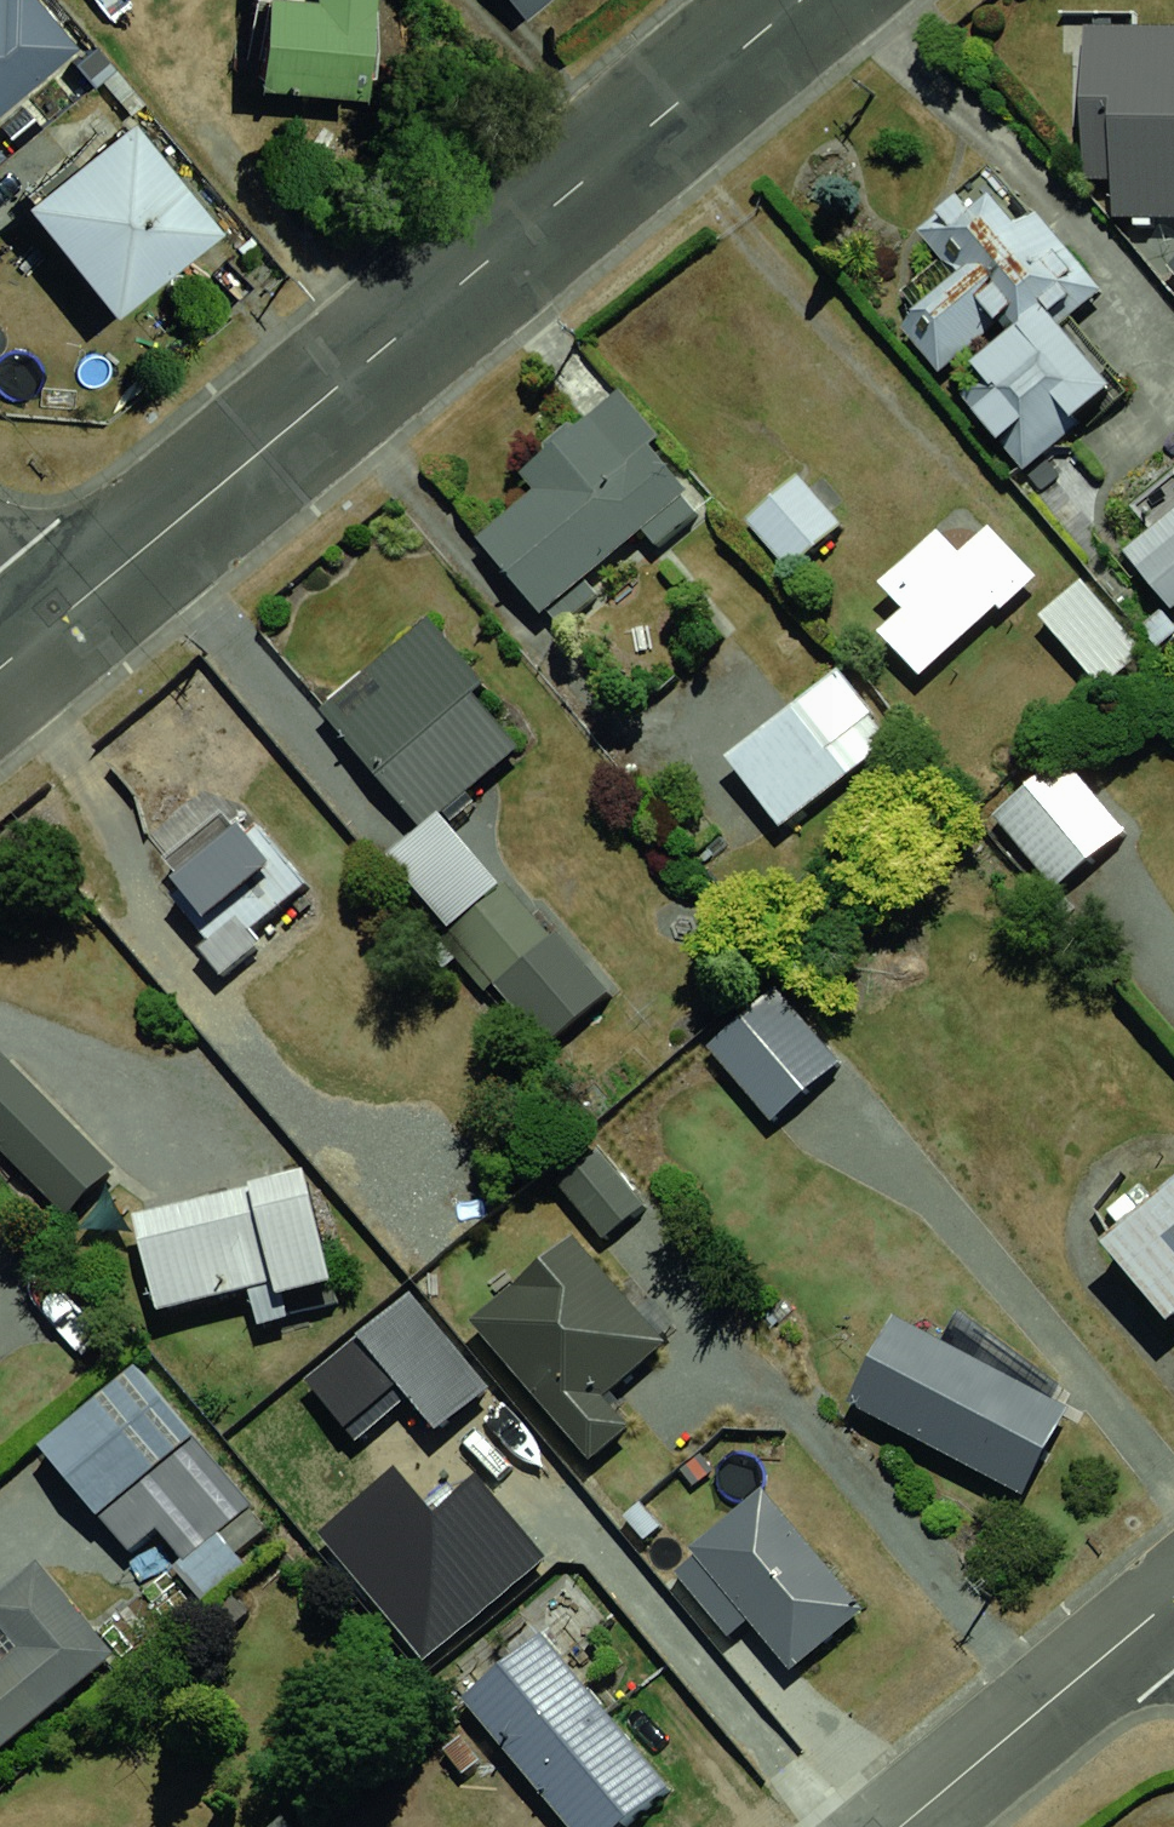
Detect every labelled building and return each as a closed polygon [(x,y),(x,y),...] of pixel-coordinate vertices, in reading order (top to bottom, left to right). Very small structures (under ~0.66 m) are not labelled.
[(75,54),(30,0),(0,0),(0,116),(75,54)] [(240,84),(378,90),(382,0),(244,0),(240,84)] [(512,35),(558,0),(485,0),(512,35)] [(1082,17),(1093,179),(1131,176),(1134,228),(1173,226),(1173,11),(1082,17)] [(135,107),(27,203),(126,313),(233,218),(135,107)] [(1129,306),(1020,174),(974,211),(1006,249),(909,328),(1045,493),(1150,407),(1092,336),(1129,306)] [(1163,280),(1173,294),(1173,271),(1163,280)] [(620,418),(469,535),(537,622),(689,505),(620,418)] [(798,476),(743,520),(791,578),(846,534),(798,476)] [(1121,544),(1173,607),(1173,501),(1121,544)] [(881,614),(855,639),(894,689),(1020,592),(983,533),(952,556),(933,530),(859,584),(881,614)] [(1081,588),(1030,625),(1091,692),(1137,651),(1081,588)] [(428,623),(316,720),(416,834),(528,736),(428,623)] [(839,673),(729,759),(782,826),(892,740),(839,673)] [(1052,751),(983,814),(1055,893),(1125,829),(1052,751)] [(456,811),(390,865),(546,1052),(611,998),(456,811)] [(245,815),(144,901),(194,959),(295,874),(245,815)] [(774,982),(692,1043),(757,1131),(839,1070),(774,982)] [(75,1215),(121,1170),(0,1047),(0,1139),(75,1215)] [(592,1143),(535,1180),(575,1241),(632,1205),(592,1143)] [(339,1178),(152,1220),(173,1316),(360,1274),(339,1178)] [(1113,1241),(1173,1314),(1173,1191),(1113,1241)] [(584,1243),(485,1323),(596,1459),(640,1424),(612,1390),(667,1345),(584,1243)] [(873,1322),(829,1407),(1023,1506),(1067,1420),(873,1322)] [(146,1367),(46,1449),(108,1525),(209,1443),(146,1367)] [(716,1435),(621,1514),(768,1691),(863,1612),(716,1435)] [(194,1502),(145,1542),(190,1595),(239,1555),(194,1502)] [(110,1650),(43,1565),(0,1599),(0,1736),(110,1650)] [(460,1706),(559,1826),(621,1826),(678,1791),(553,1636),(460,1706)]
